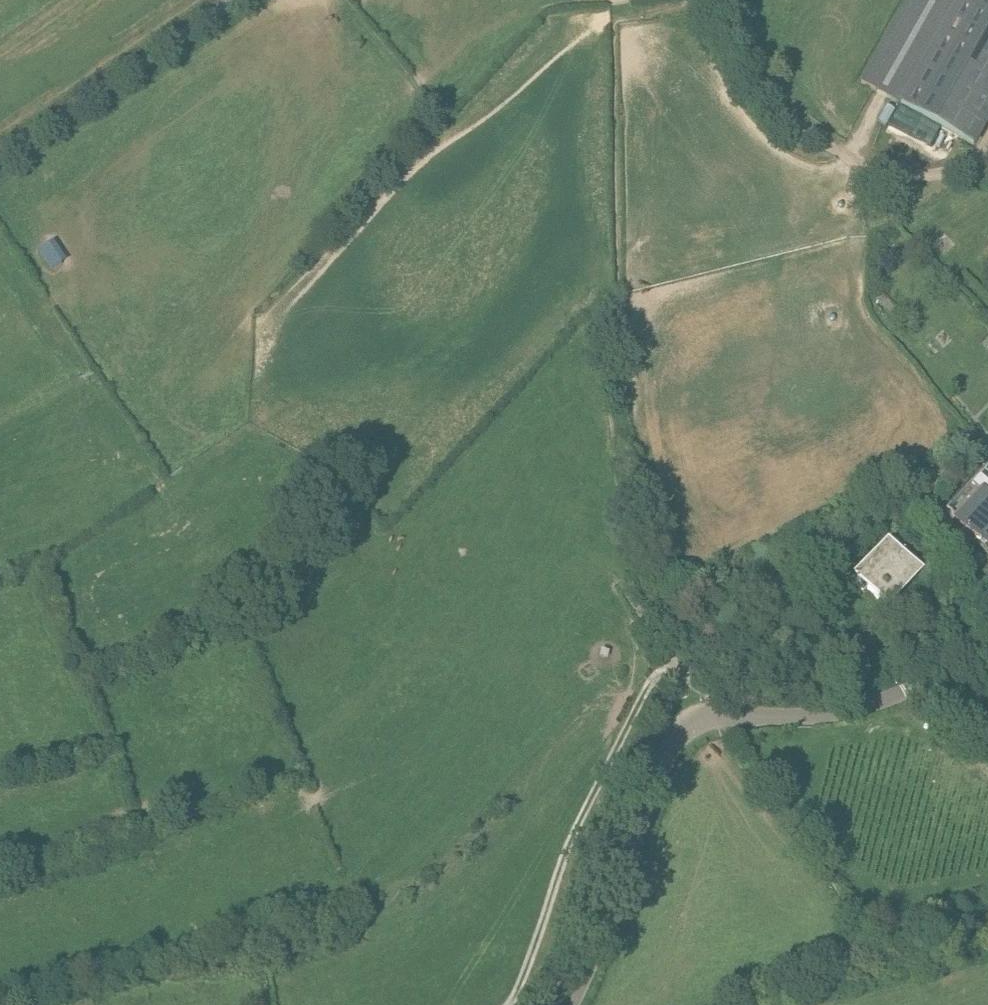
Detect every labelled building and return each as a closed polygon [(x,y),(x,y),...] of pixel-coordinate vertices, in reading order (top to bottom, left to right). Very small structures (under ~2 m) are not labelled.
[(900,103),(976,146),(987,124),(987,0),(909,0),(862,84),(900,103)] [(55,269),(70,260),(58,239),(42,249),(55,269)] [(946,511),(967,530),(966,532),(970,536),(972,534),(981,543),(987,535),(987,466),(946,511)] [(879,599),(888,607),(923,569),(911,558),(910,558),(903,552),(906,550),(904,549),(902,552),(890,541),(856,579),(879,599)]
